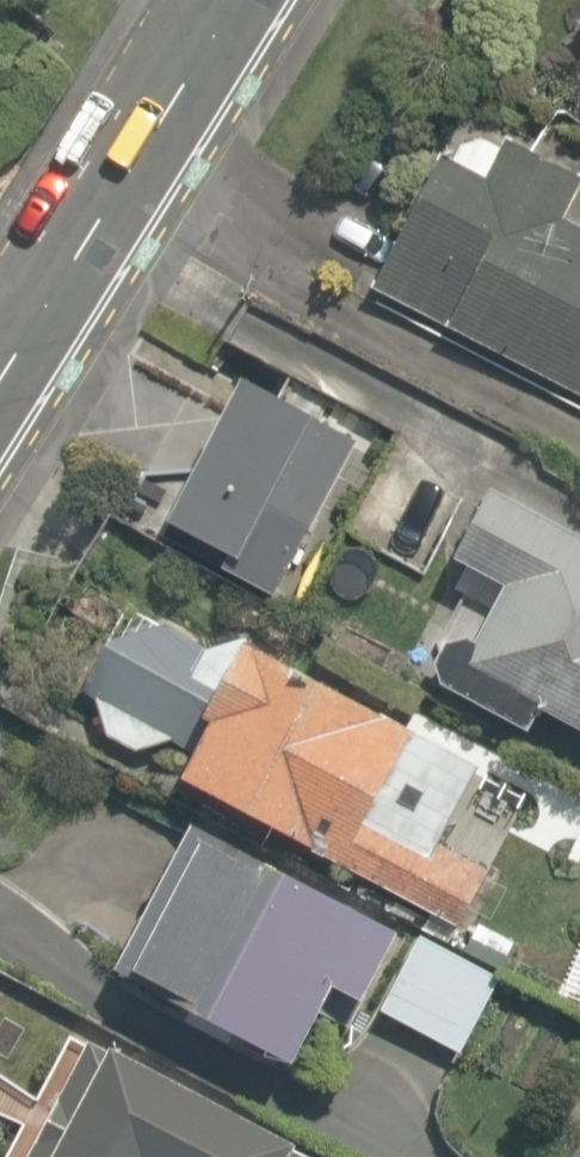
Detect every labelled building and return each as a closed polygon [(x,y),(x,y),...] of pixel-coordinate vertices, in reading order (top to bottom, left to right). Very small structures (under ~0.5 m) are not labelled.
[(563,12),(579,32),(579,0),(578,0),(563,12)] [(569,180),(453,121),(426,174),(412,166),(381,226),(399,235),(373,286),(444,322),(439,331),(579,402),(579,240),(547,223),(569,180)] [(208,580),(263,601),(268,588),(288,596),(345,451),(194,392),(140,528),(216,558),(208,580)] [(442,662),(426,691),(508,737),(525,707),(579,738),(579,553),(457,485),(421,551),(484,586),(442,662)] [(215,646),(112,597),(67,682),(81,689),(81,693),(81,697),(82,700),(83,703),(83,707),(85,710),(86,713),(88,717),(89,720),(91,723),(93,726),(95,728),(98,731),(100,733),(103,736),(106,738),(109,740),(112,742),(115,743),(118,745),(121,746),(125,747),(128,748),(132,748),(135,749),(139,749),(142,749),(146,749),(149,748),(153,748),(156,747),(160,746),(163,745),(166,744),(169,742),(148,788),(445,927),(475,863),(425,840),(464,758),(303,683),(308,671),(222,631),(215,646)] [(134,1004),(262,1064),(299,985),(333,1001),(366,931),(160,835),(97,968),(141,989),(134,1004)] [(490,983),(410,934),(365,1010),(445,1058),(490,983)] [(80,1056),(28,1156),(276,1156),(80,1056)]
